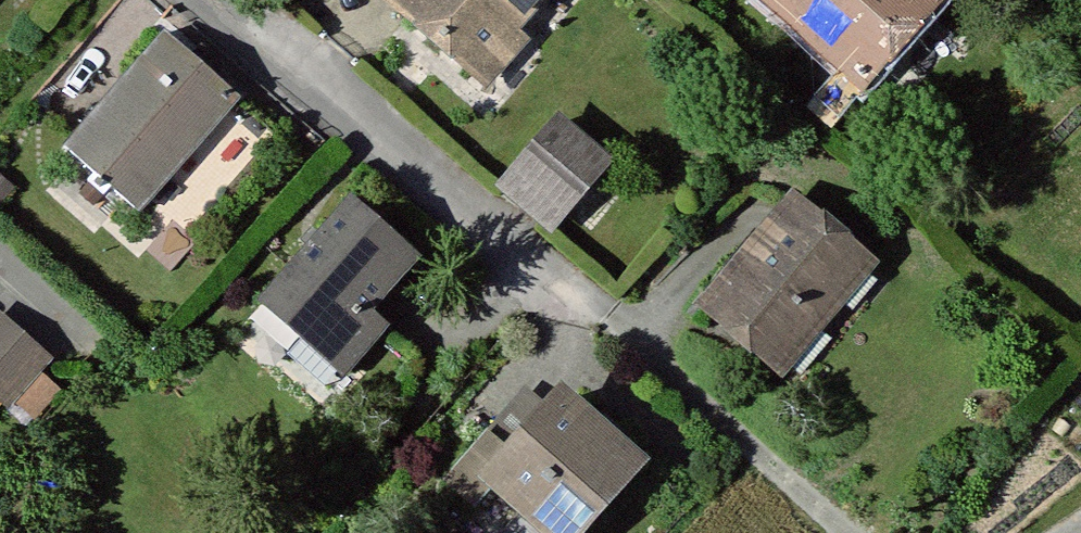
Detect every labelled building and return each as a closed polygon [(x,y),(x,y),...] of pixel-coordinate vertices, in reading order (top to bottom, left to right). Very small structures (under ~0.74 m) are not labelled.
[(496,80),(527,44),(515,35),(544,0),(400,0),(496,80)] [(939,0),(780,0),(779,2),(869,82),(940,1),(939,0)] [(234,100),(171,44),(80,148),(143,204),(234,100)] [(614,164),(566,123),(511,187),(559,227),(614,164)] [(875,264),(791,192),(702,295),(787,367),(875,264)] [(419,261),(356,206),(271,302),(349,370),(384,329),(370,317),(419,261)] [(0,316),(0,406),(45,355),(0,316)] [(572,395),(508,469),(478,444),(452,474),(490,506),(506,488),(559,532),(591,532),(651,462),(572,395)]
